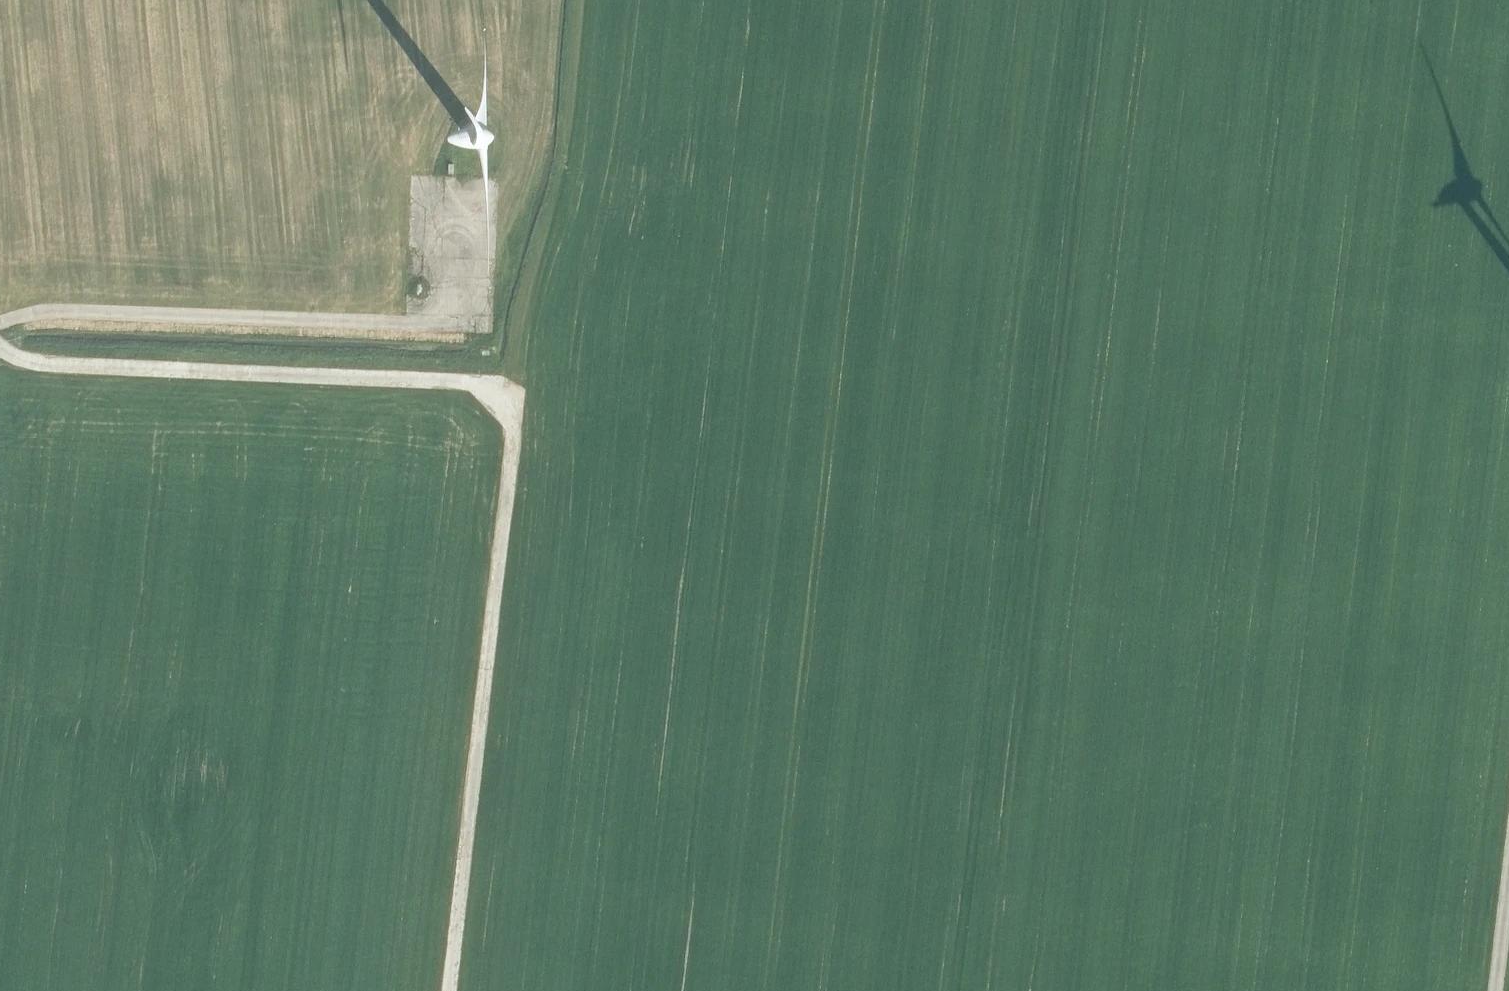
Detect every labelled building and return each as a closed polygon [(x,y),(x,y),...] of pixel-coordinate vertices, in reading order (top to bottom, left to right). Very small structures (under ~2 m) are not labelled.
[(480,130),(480,129),(480,128),(480,127),(480,126),(479,126),(479,125),(478,125),(478,124),(477,124),(477,123),(476,123),(475,122),(474,122),(473,122),(472,122),(471,122),(470,122),(469,122),(468,122),(468,123),(467,123),(466,123),(466,124),(465,125),(464,126),(464,127),(463,128),(463,129),(463,130),(463,131),(463,132),(463,133),(464,133),(464,134),(464,135),(465,135),(465,136),(466,136),(466,137),(467,137),(467,138),(468,138),(469,138),(469,139),(470,139),(471,139),(472,139),(473,139),(474,139),(475,138),(476,138),(477,138),(477,137),(478,137),(478,136),(479,136),(479,135),(479,134),(480,134),(480,133),(480,132),(480,131),(480,130)]
